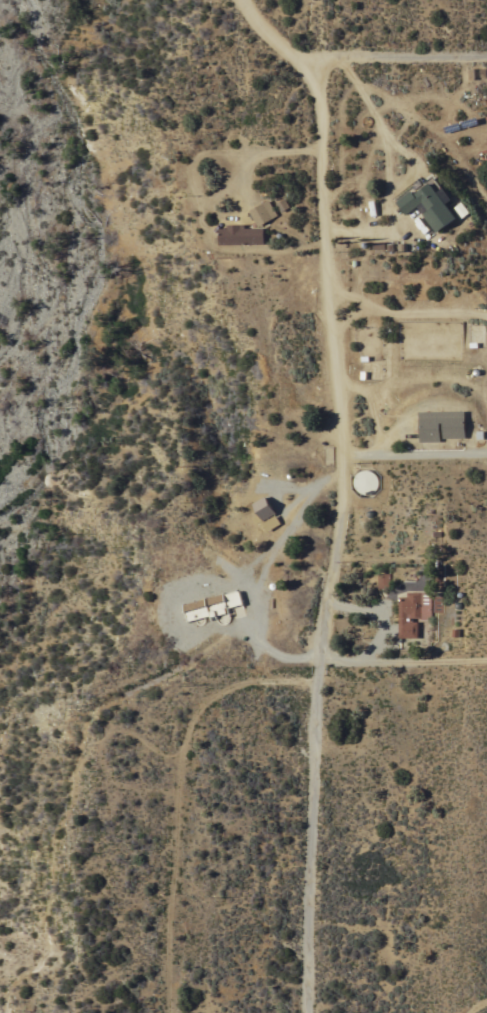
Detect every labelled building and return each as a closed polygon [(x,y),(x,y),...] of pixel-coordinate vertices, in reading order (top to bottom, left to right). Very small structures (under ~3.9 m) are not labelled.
[(436,232),(422,214),(428,210),(422,202),(405,215),(395,201),(411,190),(413,193),(417,190),(418,191),(430,182),(437,192),(443,188),(452,199),(446,204),(455,217),(436,232)] [(274,212),(259,220),(249,205),(267,195),(274,212)] [(216,231),(213,231),(213,228),(216,228),(217,221),(226,222),(226,217),(243,218),(243,221),(263,222),(262,239),(216,239),(216,231)] [(465,415),(465,438),(442,438),(442,422),(439,422),(440,441),(418,441),(418,416),(465,415)] [(357,472),(359,471),(362,470),(365,469),(369,470),(372,472),(375,475),(377,478),(378,482),(377,485),(375,489),(373,491),(370,493),(367,494),(364,494),(361,493),(358,492),(356,490),(355,487),(353,484),(353,481),(354,478),(356,474),(357,472)] [(267,531),(264,526),(263,527),(260,522),(256,524),(252,517),(259,513),(253,503),(265,496),(275,513),(274,513),(280,523),(267,531)] [(389,588),(376,588),(376,572),(389,572),(389,588)] [(239,591),(242,603),(227,608),(227,607),(225,608),(226,612),(210,617),(209,615),(188,621),(183,604),(223,593),(223,594),(237,590),(239,591)] [(405,596),(405,591),(429,591),(429,619),(418,619),(418,617),(410,617),(410,621),(415,621),(415,637),(397,637),(397,596),(405,596)] [(442,611),(432,611),(432,591),(441,591),(442,611)]
